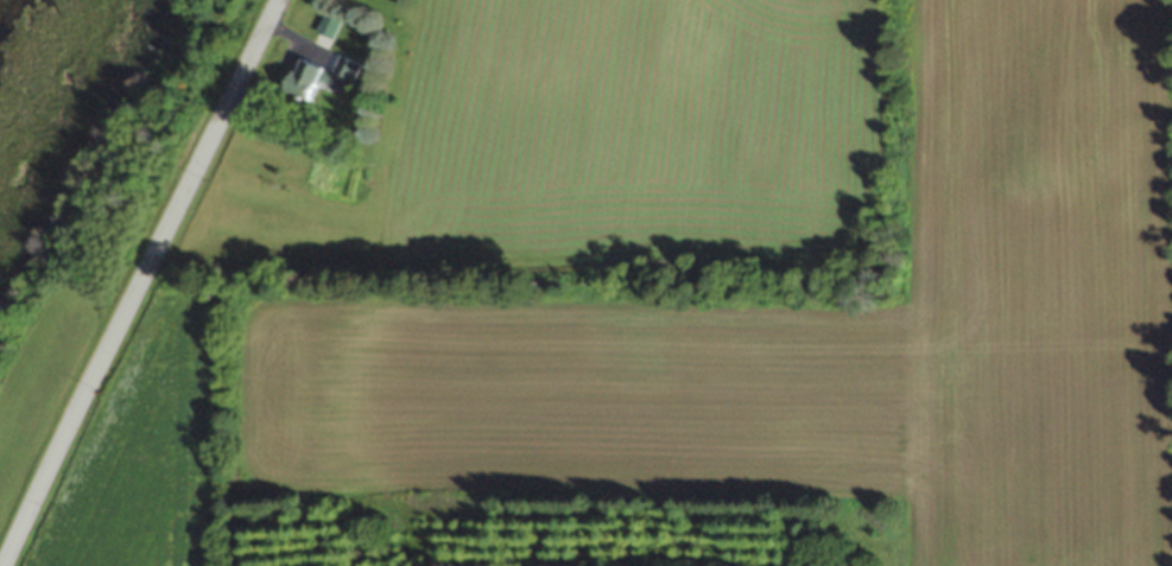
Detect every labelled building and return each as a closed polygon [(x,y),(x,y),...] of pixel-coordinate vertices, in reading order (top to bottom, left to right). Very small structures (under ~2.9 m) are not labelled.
[(358,65),(339,57),(333,73),(295,58),(281,91),(312,103),(320,83),(346,93),(358,65)]
